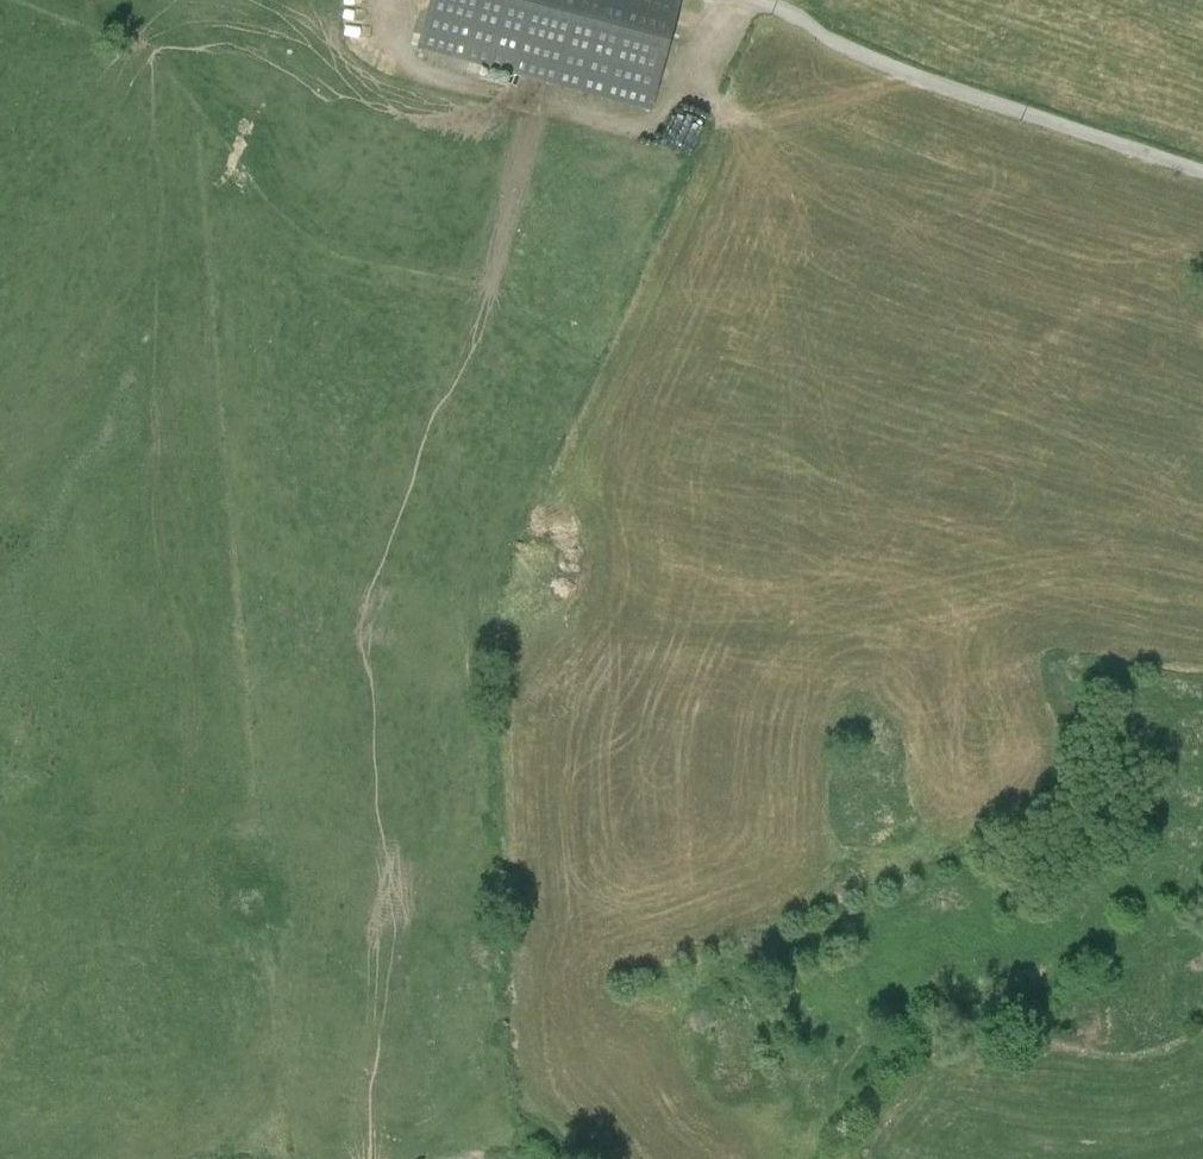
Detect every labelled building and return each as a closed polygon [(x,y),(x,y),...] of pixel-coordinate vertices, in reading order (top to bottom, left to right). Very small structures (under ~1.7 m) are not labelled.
[(426,40),(666,99),(690,0),(436,0),(426,40)]
